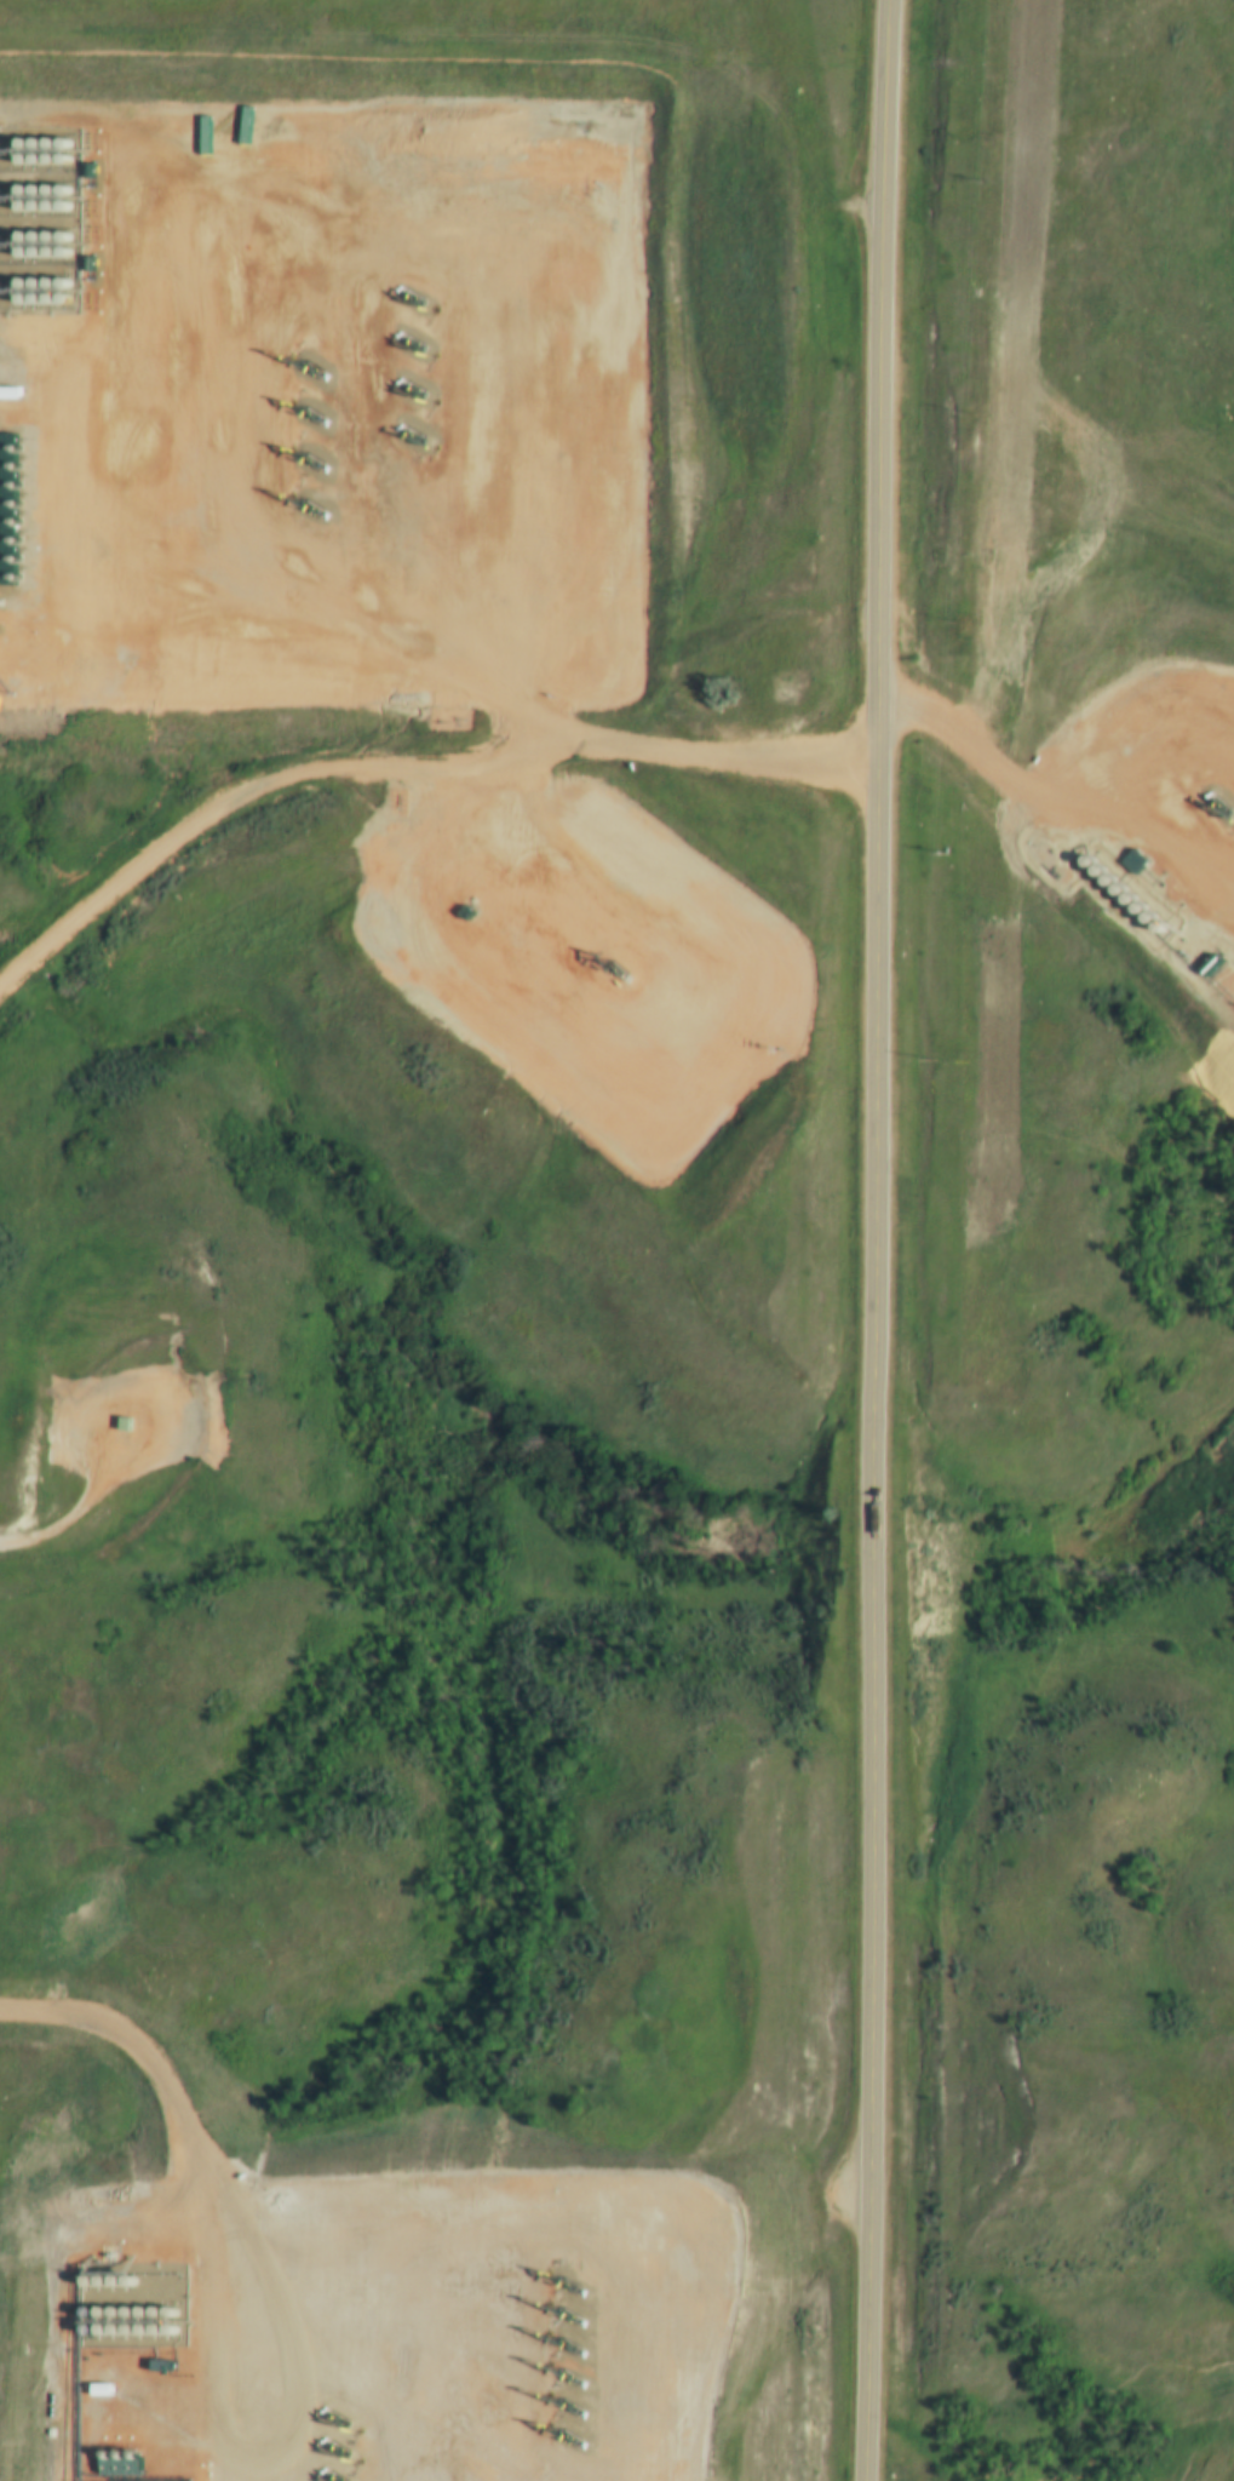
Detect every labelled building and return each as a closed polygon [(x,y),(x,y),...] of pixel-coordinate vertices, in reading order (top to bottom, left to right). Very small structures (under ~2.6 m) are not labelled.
[(86,159),(85,174),(78,174),(79,157),(86,159)] [(76,252),(76,267),(85,268),(85,252),(76,252)] [(11,395),(0,395),(0,383),(11,383),(11,395)] [(464,919),(473,910),(463,899),(453,909),(464,919)] [(713,1062),(710,1070),(689,1056),(694,1050),(713,1062)] [(666,1123),(661,1130),(683,1142),(687,1135),(666,1123)] [(127,1415),(127,1429),(115,1429),(116,1415),(127,1415)]
